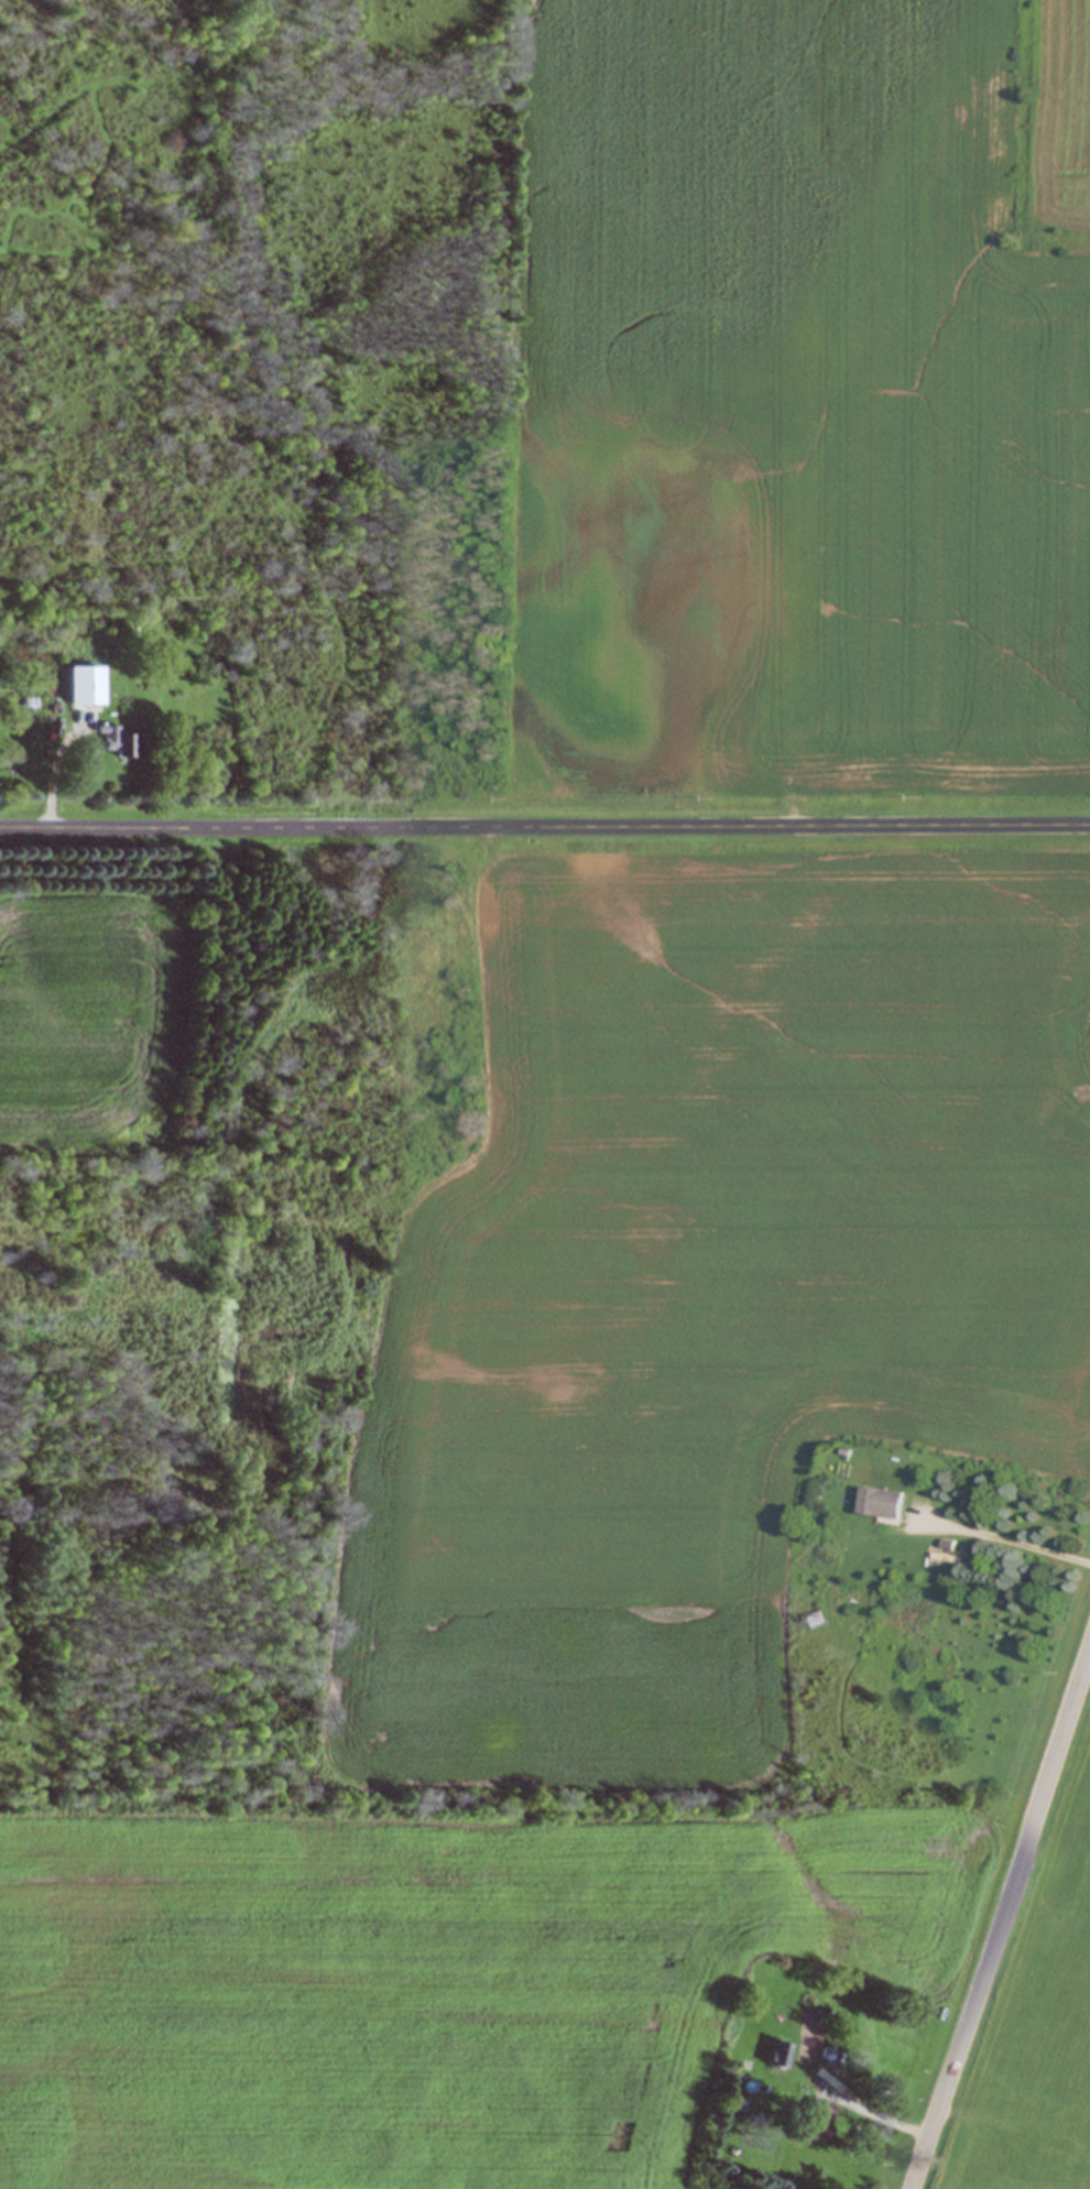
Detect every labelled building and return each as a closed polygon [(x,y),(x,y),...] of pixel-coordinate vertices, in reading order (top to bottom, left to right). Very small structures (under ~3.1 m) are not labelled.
[(99,666),(65,666),(65,705),(99,705),(99,666)] [(128,734),(116,735),(116,725),(99,726),(99,749),(119,748),(120,757),(128,757),(128,734)] [(859,1513),(902,1520),(906,1492),(863,1486),(859,1513)] [(824,1623),(821,1611),(802,1616),(805,1628),(824,1623)] [(782,2067),(786,2042),(769,2039),(765,2064),(782,2067)]
